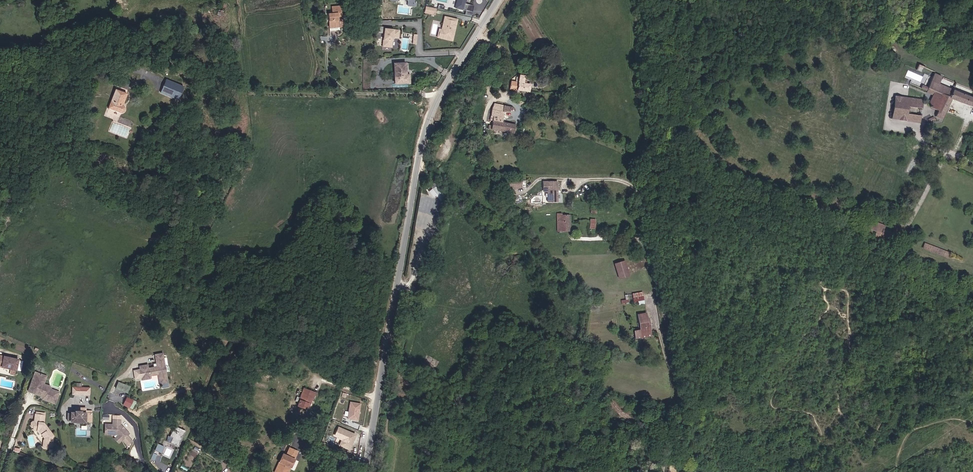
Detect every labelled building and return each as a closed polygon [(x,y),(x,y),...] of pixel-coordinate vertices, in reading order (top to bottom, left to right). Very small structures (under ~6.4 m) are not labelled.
[(455,8),(464,10),(466,0),(457,0),(455,8)] [(474,6),(466,4),(463,13),(471,16),(474,6)] [(342,28),(340,8),(332,9),(332,15),(328,16),(329,29),(338,28),(342,28)] [(456,31),(458,19),(446,16),(443,29),(444,31),(443,37),(454,40),(455,33),(454,33),(455,31),(456,31)] [(393,47),(394,38),(400,38),(400,30),(393,29),(390,29),(386,29),(384,46),(393,47)] [(364,58),(364,88),(373,88),(373,65),(381,65),(381,58),(364,58)] [(392,64),(394,83),(408,83),(408,75),(405,75),(404,63),(392,64)] [(941,78),(933,74),(928,88),(922,86),(920,90),(926,92),(926,94),(932,97),(928,106),(931,108),(930,109),(937,113),(936,116),(938,118),(941,119),(951,99),(972,108),(972,98),(955,92),(957,89),(954,88),(956,84),(952,82),(950,89),(939,85),(941,78)] [(512,82),(510,90),(522,92),(525,77),(520,76),(519,84),(512,82)] [(531,90),(530,90),(531,86),(524,85),(525,77),(522,92),(531,94),(531,90)] [(174,93),(172,99),(175,100),(181,88),(164,80),(161,87),(174,93)] [(158,93),(172,99),(174,93),(161,87),(158,93)] [(107,108),(107,109),(119,114),(120,114),(121,114),(122,113),(123,112),(123,111),(123,109),(123,108),(122,107),(121,107),(125,95),(113,90),(107,108)] [(891,119),(920,123),(921,116),(907,115),(909,108),(922,110),(923,101),(895,97),(891,119)] [(515,109),(498,105),(483,98),(480,105),(493,112),(490,130),(516,134),(517,126),(502,123),(504,116),(511,117),(512,111),(515,111),(515,109)] [(485,147),(488,155),(494,154),(492,148),(490,148),(489,145),(485,147)] [(543,192),(547,192),(547,203),(557,203),(557,183),(542,183),(543,192)] [(440,195),(435,189),(437,188),(434,185),(430,188),(433,191),(432,192),(437,198),(441,203),(445,201),(444,199),(445,198),(441,194),(440,195)] [(437,198),(432,192),(433,191),(430,188),(427,191),(434,200),(437,198)] [(558,232),(569,232),(568,215),(557,216),(558,232)] [(880,238),(884,230),(885,227),(873,223),(869,230),(875,232),(874,240),(875,239),(878,241),(880,238)] [(888,242),(891,233),(884,230),(880,238),(888,242)] [(924,243),(922,249),(946,256),(948,250),(924,243)] [(624,262),(614,265),(619,280),(629,277),(624,262)] [(633,333),(635,339),(650,337),(647,319),(645,319),(645,314),(636,315),(639,333),(633,333)] [(170,382),(164,352),(155,354),(157,362),(154,363),(154,366),(150,367),(149,364),(140,365),(140,369),(133,370),(135,380),(141,378),(142,380),(152,378),(151,375),(159,374),(161,384),(170,382)] [(11,369),(16,371),(18,360),(0,356),(0,367),(11,369)] [(44,400),(56,404),(60,392),(51,390),(50,388),(43,385),(41,382),(39,382),(41,375),(36,373),(29,392),(43,397),(44,398),(44,400)] [(47,377),(41,375),(39,382),(41,382),(43,385),(50,388),(49,386),(45,385),(47,377)] [(131,388),(120,383),(117,389),(128,394),(131,388)] [(294,407),(303,410),(304,406),(306,400),(309,401),(312,392),(300,389),(294,407)] [(137,403),(128,398),(124,406),(133,410),(137,403)] [(350,401),(346,418),(357,420),(361,403),(350,401)] [(71,421),(92,421),(92,411),(85,411),(85,408),(75,408),(75,413),(71,413),(71,421)] [(42,421),(46,412),(40,409),(39,412),(37,410),(34,417),(32,417),(31,417),(30,418),(30,419),(30,420),(30,421),(30,422),(35,424),(34,427),(36,427),(40,435),(36,443),(37,445),(40,446),(41,445),(42,444),(45,446),(48,440),(47,439),(49,435),(42,421)] [(114,426),(106,426),(106,436),(118,436),(119,437),(123,442),(130,435),(126,430),(124,430),(123,429),(123,427),(122,426),(121,426),(121,422),(114,422),(114,426)] [(171,443),(179,447),(187,430),(176,426),(171,436),(168,435),(167,441),(171,443)] [(348,449),(356,434),(337,426),(333,436),(340,439),(338,445),(348,449)] [(165,446),(158,443),(156,449),(162,453),(165,446)] [(288,449),(284,457),(281,455),(272,471),(283,471),(285,467),(288,469),(295,453),(288,449)]
